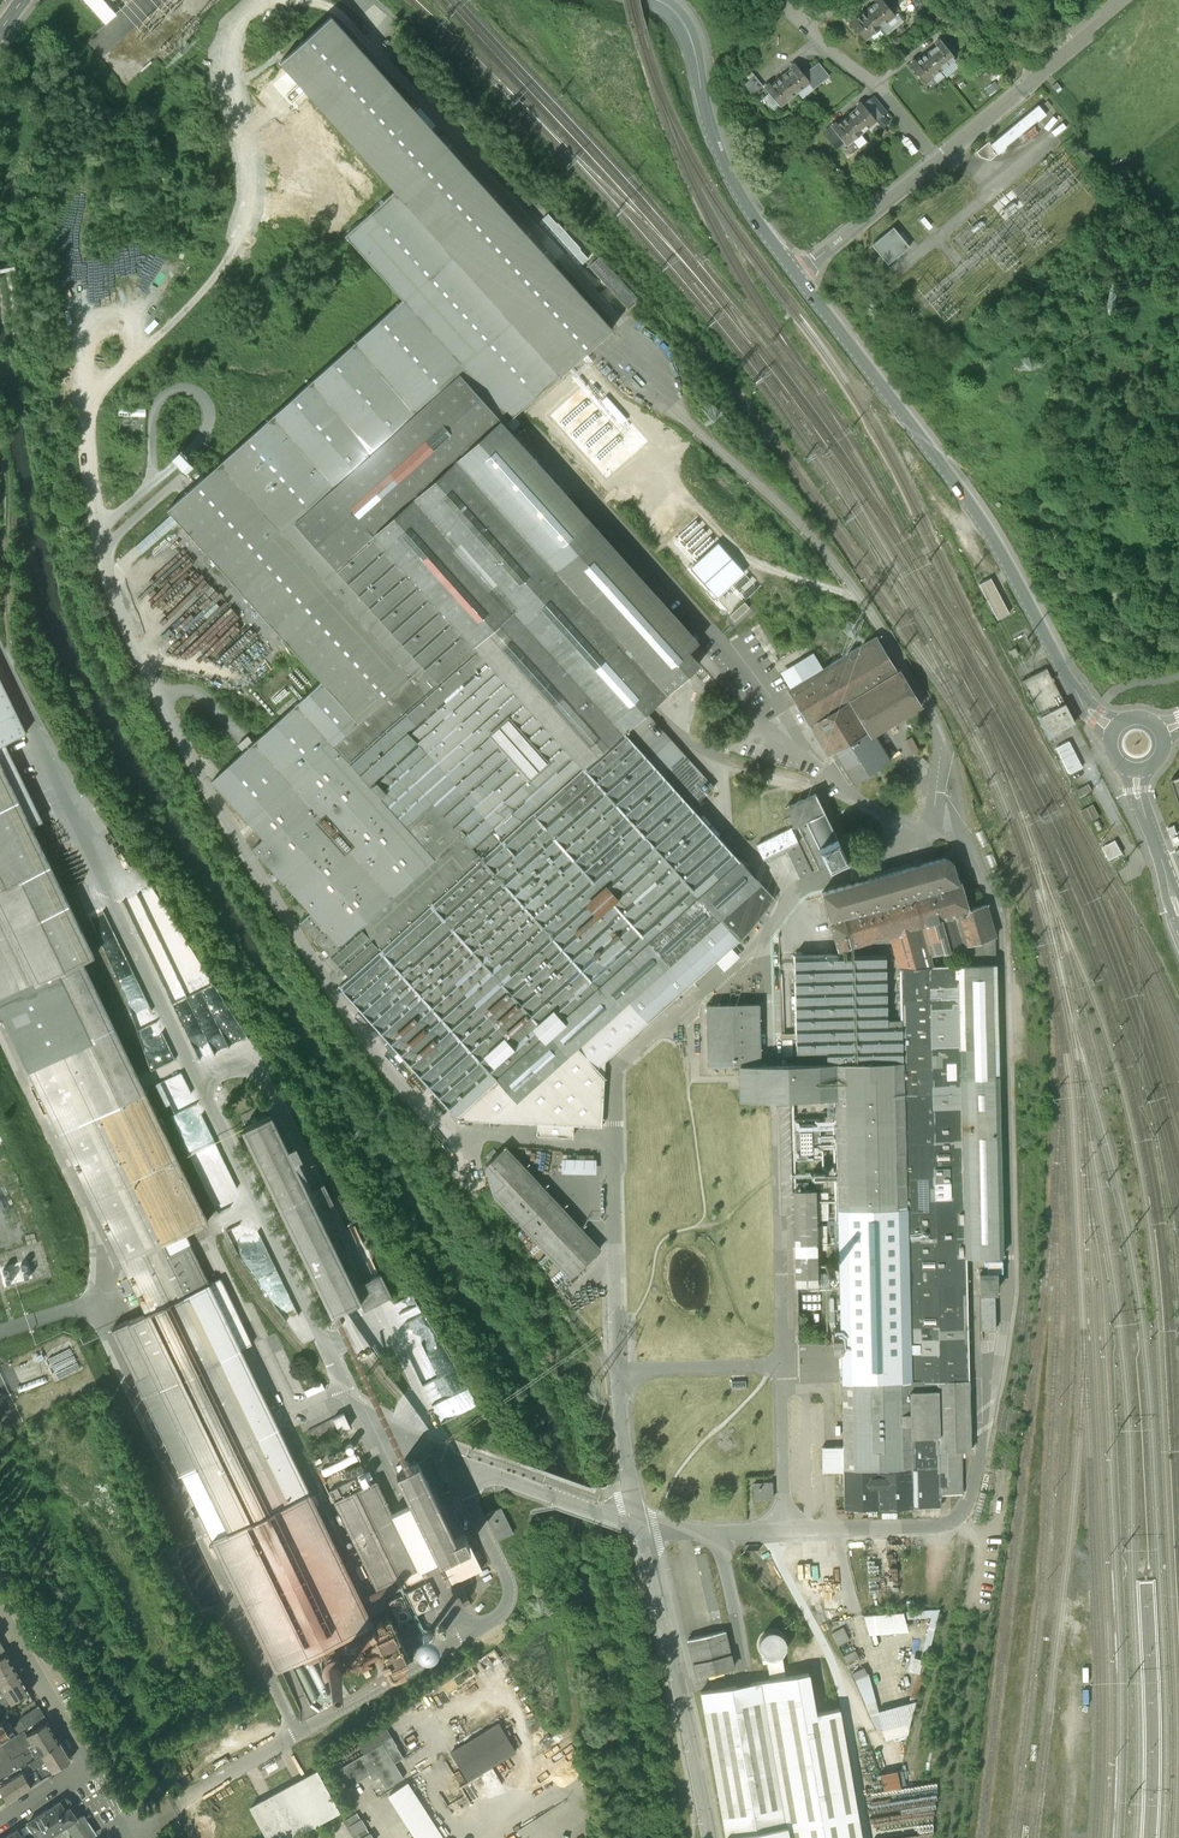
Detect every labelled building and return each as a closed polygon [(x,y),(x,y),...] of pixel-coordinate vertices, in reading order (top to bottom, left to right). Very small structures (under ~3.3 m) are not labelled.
[(108,25),(119,15),(106,0),(85,0),(108,25)] [(862,5),(876,21),(891,9),(883,0),(868,0),(862,5)] [(862,5),(853,13),(851,11),(846,15),(861,33),(876,21),(862,5)] [(604,333),(611,327),(331,15),(280,61),(398,192),(560,373),(604,333)] [(936,34),(931,38),(933,40),(923,48),(936,64),(951,52),(936,34)] [(923,48),(913,56),(912,54),(907,57),(922,75),(936,64),(923,48)] [(807,77),(791,58),(786,62),(788,65),(779,73),(792,89),(807,77)] [(760,82),(751,71),(741,79),(750,91),(760,82)] [(779,73),(768,81),(767,80),(762,84),(777,102),(792,89),(779,73)] [(884,106),(872,92),(865,94),(860,99),(873,115),(884,106)] [(860,99),(858,96),(853,100),(855,103),(845,111),(858,127),(873,115),(860,99)] [(1033,98),(1016,112),(1023,121),(1032,113),(1033,114),(1041,108),(1033,98)] [(858,127),(845,111),(835,119),(833,117),(827,122),(831,126),(825,130),(825,134),(831,141),(834,141),(839,137),(842,140),(858,127)] [(1016,112),(986,138),(994,147),(1002,140),(1001,139),(1023,121),(1016,112)] [(984,135),(972,146),(976,152),(986,154),(994,147),(986,138),(984,135)] [(169,514),(323,685),(357,723),(422,665),(335,569),(315,547),(310,552),(293,534),(299,528),(294,523),(460,375),(501,421),(510,431),(519,422),(513,415),(560,373),(398,192),(345,238),(404,304),(169,514)] [(906,241),(890,222),(869,240),(885,259),(906,241)] [(598,255),(588,264),(625,305),(636,296),(598,255)] [(315,547),(335,569),(501,421),(460,375),(294,523),(299,528),(293,534),(310,552),(315,547)] [(623,731),(691,806),(713,787),(645,711),(699,663),(687,649),(698,640),(510,431),(501,421),(335,569),(422,665),(357,723),(333,745),(407,827),(432,804),(473,849),(438,881),(446,890),(623,731)] [(108,484),(110,494),(124,492),(123,481),(108,484)] [(690,565),(718,595),(745,570),(695,517),(676,535),(693,553),(692,554),(697,559),(690,565)] [(989,576),(977,582),(996,616),(1007,610),(989,576)] [(249,658),(259,648),(254,643),(262,635),(236,608),(218,625),(249,658)] [(875,631),(785,686),(807,722),(848,696),(897,665),(875,631)] [(1017,651),(1013,646),(1008,648),(1012,654),(1017,651)] [(868,728),(872,735),(874,733),(921,704),(897,665),(848,696),(868,728)] [(1045,665),(1020,678),(1025,688),(1024,688),(1025,692),(1027,691),(1038,713),(1063,700),(1052,678),(1053,678),(1051,674),(1050,675),(1045,665)] [(32,827),(42,822),(5,744),(27,734),(0,678),(0,759),(32,827)] [(357,723),(323,685),(213,784),(265,842),(254,852),(299,902),(338,945),(360,927),(436,858),(407,827),(333,745),(357,723)] [(868,728),(848,696),(807,722),(826,753),(832,749),(868,728)] [(1063,700),(1038,713),(1048,733),(1073,720),(1063,700)] [(868,728),(832,749),(853,783),(890,760),(874,733),(872,735),(868,728)] [(691,806),(623,731),(446,890),(380,949),(360,927),(338,945),(329,954),(349,977),(340,986),(388,1039),(385,1042),(394,1053),(397,1050),(459,1118),(536,1122),(537,1134),(572,1136),(573,1124),(601,1125),(604,1076),(597,1068),(738,940),(719,918),(758,881),(691,806)] [(1081,764),(1067,738),(1054,745),(1068,771),(1081,764)] [(164,1242),(208,1221),(83,961),(88,959),(95,956),(32,827),(0,759),(0,901),(164,1242)] [(1087,781),(1075,787),(1078,793),(1090,787),(1087,781)] [(787,805),(796,824),(817,869),(844,856),(814,792),(787,805)] [(1094,802),(1082,808),(1088,820),(1100,813),(1094,802)] [(432,804),(407,827),(436,858),(360,927),(380,949),(446,890),(438,881),(473,849),(432,804)] [(787,805),(783,807),(792,826),(796,824),(787,805)] [(769,836),(763,839),(764,840),(755,844),(762,859),(785,848),(799,878),(811,872),(790,828),(776,835),(775,833),(770,835),(771,837),(769,838),(769,836)] [(1118,836),(1104,843),(1111,857),(1125,850),(1118,836)] [(956,885),(949,860),(943,856),(820,892),(836,948),(889,933),(964,911),(966,907),(959,884),(956,885)] [(0,901),(0,1012),(146,1314),(209,1284),(190,1245),(170,1255),(164,1242),(0,901)] [(325,958),(329,954),(338,945),(299,902),(291,909),(303,922),(300,924),(326,951),(322,954),(325,958)] [(995,962),(993,935),(983,903),(966,907),(964,911),(889,933),(899,965),(930,965),(927,954),(961,944),(958,964),(995,962)] [(174,951),(177,944),(180,945),(183,939),(175,935),(168,949),(174,951)] [(213,1051),(240,1041),(200,946),(169,959),(169,957),(156,962),(193,1051),(210,1044),(213,1051)] [(111,957),(152,1067),(174,1058),(159,1018),(154,1019),(128,951),(111,957)] [(840,1270),(830,1271),(831,1284),(839,1284),(841,1333),(832,1333),(832,1350),(841,1350),(842,1378),(819,1379),(821,1445),(844,1445),(844,1463),(911,1462),(909,1432),(901,1061),(887,1061),(884,966),(876,953),(794,955),(798,1064),(835,1063),(835,1096),(840,1270)] [(958,964),(965,1254),(990,1254),(1000,1253),(1001,1254),(995,962),(958,964)] [(930,965),(899,965),(901,1048),(958,1046),(958,964),(930,965)] [(760,1064),(759,1003),(707,1005),(709,1066),(738,1065),(760,1064)] [(901,1061),(909,1432),(938,1431),(938,1447),(960,1446),(969,1446),(965,1254),(958,1046),(901,1048),(901,1061)] [(835,1063),(798,1064),(779,1064),(779,1098),(835,1096),(835,1063)] [(760,1064),(738,1065),(738,1090),(738,1100),(768,1098),(767,1064),(760,1064)] [(779,1098),(779,1064),(767,1064),(768,1098),(770,1098),(779,1098)] [(816,1105),(792,1106),(793,1176),(795,1246),(819,1246),(819,1225),(816,1105)] [(172,1113),(188,1149),(207,1141),(212,1139),(204,1119),(196,1123),(188,1106),(172,1113)] [(347,1270),(351,1268),(345,1256),(347,1256),(324,1208),(318,1211),(308,1191),(315,1188),(304,1165),(297,1168),(272,1115),(243,1129),(331,1314),(360,1300),(361,1300),(347,1270)] [(486,1165),(493,1194),(568,1276),(599,1247),(505,1146),(497,1153),(493,1149),(485,1155),(490,1160),(486,1165)] [(596,1172),(596,1157),(562,1156),(562,1171),(596,1172)] [(324,1183),(315,1188),(308,1191),(318,1211),(324,1208),(333,1204),(324,1183)] [(241,1220),(227,1228),(250,1268),(265,1259),(262,1254),(261,1254),(241,1220)] [(819,1246),(795,1246),(795,1287),(805,1286),(805,1289),(818,1289),(817,1249),(826,1249),(825,1225),(819,1225),(819,1246)] [(1000,1253),(990,1254),(990,1264),(1000,1264),(1000,1253)] [(351,1268),(347,1270),(361,1300),(360,1300),(364,1309),(392,1296),(381,1274),(361,1284),(353,1268),(351,1268)] [(980,1272),(980,1291),(994,1291),(995,1291),(995,1271),(980,1272)] [(220,1278),(209,1284),(146,1314),(111,1331),(210,1536),(308,1489),(294,1461),(296,1460),(294,1455),(292,1456),(288,1448),(290,1447),(287,1442),(285,1443),(282,1436),(284,1435),(280,1426),(274,1413),(273,1414),(262,1391),(240,1349),(252,1343),(220,1278)] [(994,1291),(980,1291),(981,1328),(995,1328),(994,1291)] [(389,1302),(397,1323),(422,1314),(414,1293),(389,1302)] [(484,1354),(473,1361),(481,1373),(491,1366),(484,1354)] [(351,1426),(343,1411),(306,1429),(314,1444),(351,1426)] [(835,1464),(835,1475),(844,1475),(844,1504),(900,1503),(900,1511),(913,1511),(913,1502),(939,1502),(939,1490),(961,1489),(960,1446),(938,1447),(938,1431),(909,1432),(911,1462),(844,1463),(835,1464)] [(844,1445),(821,1445),(821,1451),(819,1451),(819,1460),(821,1460),(821,1465),(835,1464),(844,1463),(844,1445)] [(354,1452),(321,1468),(325,1475),(357,1459),(354,1452)] [(480,1568),(426,1457),(397,1471),(431,1540),(439,1558),(451,1582),(480,1568)] [(364,1473),(358,1476),(362,1483),(368,1480),(364,1473)] [(356,1477),(328,1490),(374,1588),(417,1568),(405,1543),(407,1542),(403,1534),(401,1534),(376,1480),(361,1487),(356,1477)] [(771,1479),(754,1480),(754,1495),(771,1495),(771,1479)] [(308,1489),(210,1536),(274,1669),(372,1622),(308,1489)] [(500,1507),(485,1514),(497,1539),(512,1532),(500,1507)] [(439,1558),(431,1540),(423,1544),(432,1562),(439,1558)] [(400,1620),(412,1613),(401,1592),(389,1598),(400,1620)] [(937,1606),(866,1611),(867,1631),(908,1628),(907,1615),(930,1613),(922,1653),(912,1654),(909,1667),(916,1668),(911,1695),(919,1694),(937,1606)] [(711,1628),(724,1625),(719,1607),(706,1610),(711,1628)] [(435,1642),(434,1622),(413,1622),(413,1642),(435,1642)] [(843,1625),(832,1631),(839,1643),(850,1637),(843,1625)] [(723,1630),(688,1639),(697,1673),(732,1664),(723,1630)] [(14,1665),(0,1641),(0,1676),(14,1665)] [(856,1647),(844,1654),(848,1660),(859,1653),(856,1647)] [(865,1664),(854,1670),(857,1677),(869,1671),(865,1664)] [(4,1708),(30,1691),(14,1665),(0,1676),(0,1703),(4,1708)] [(701,1690),(727,1837),(862,1837),(839,1706),(816,1710),(809,1671),(789,1675),(701,1690)] [(18,1733),(44,1716),(38,1706),(20,1718),(14,1726),(18,1733)] [(227,1727),(232,1741),(257,1732),(251,1718),(227,1727)] [(36,1728),(26,1735),(31,1744),(17,1753),(17,1755),(10,1759),(1,1745),(0,1745),(0,1780),(7,1775),(19,1767),(59,1742),(60,1741),(47,1721),(46,1721),(36,1728)] [(12,1731),(6,1723),(3,1726),(0,1722),(0,1740),(12,1731)] [(467,1779),(517,1752),(501,1722),(450,1749),(467,1779)] [(387,1726),(358,1741),(365,1753),(343,1764),(353,1783),(370,1774),(373,1779),(380,1776),(385,1786),(404,1777),(396,1760),(403,1757),(387,1726)] [(70,1760),(59,1742),(19,1767),(25,1776),(34,1770),(40,1779),(70,1760)] [(883,1785),(900,1783),(898,1766),(881,1768),(883,1785)] [(7,1775),(19,1793),(40,1779),(34,1770),(25,1776),(19,1767),(7,1775)] [(250,1807),(266,1837),(290,1837),(340,1811),(318,1771),(250,1807)] [(345,1771),(341,1773),(347,1786),(352,1783),(345,1771)] [(19,1793),(7,1775),(0,1780),(0,1791),(7,1801),(19,1793)] [(411,1779),(390,1791),(415,1837),(444,1837),(411,1779)] [(39,1837),(47,1837),(67,1825),(75,1837),(77,1835),(78,1837),(88,1837),(93,1834),(77,1809),(72,1812),(70,1809),(71,1807),(71,1805),(71,1804),(70,1802),(69,1801),(68,1799),(66,1799),(64,1798),(29,1821),(39,1837)] [(356,1813),(344,1821),(348,1827),(360,1819),(356,1813)] [(354,1835),(356,1837),(363,1837),(369,1834),(365,1827),(354,1835)] [(17,1829),(3,1837),(24,1837),(17,1829)]
